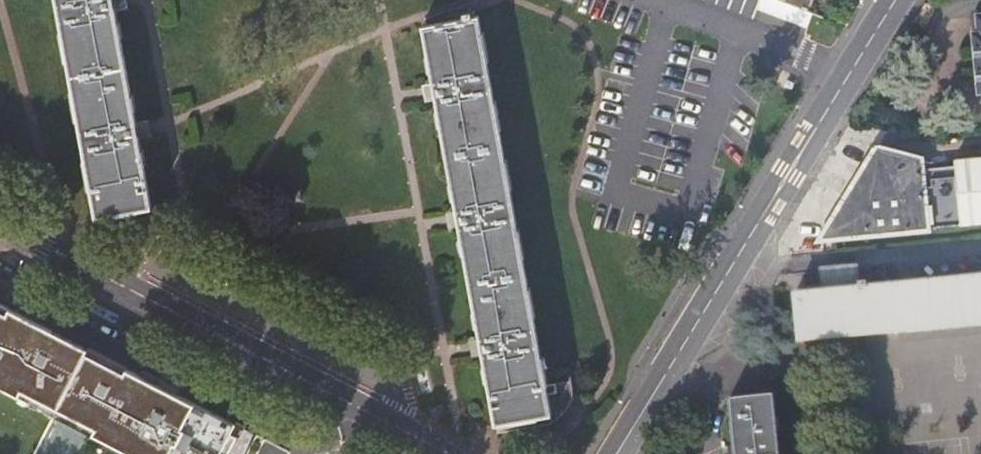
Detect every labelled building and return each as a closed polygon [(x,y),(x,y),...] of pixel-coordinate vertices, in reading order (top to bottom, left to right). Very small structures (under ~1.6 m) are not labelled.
[(97,217),(152,207),(138,130),(115,2),(115,0),(57,0),(97,217)] [(825,17),(782,0),(706,0),(815,41),(825,17)] [(572,377),(546,382),(478,14),(474,15),(473,11),(464,12),(465,17),(424,25),(436,90),(459,218),(482,344),(495,422),(550,412),(552,422),(553,421),(554,421),(554,420),(555,419),(556,418),(557,418),(558,417),(559,416),(560,416),(560,415),(561,415),(561,414),(562,413),(563,413),(563,412),(564,411),(565,410),(566,409),(566,408),(567,407),(567,406),(568,406),(568,405),(568,404),(569,404),(569,403),(569,402),(570,401),(570,400),(571,399),(571,398),(571,397),(572,397),(572,396),(572,395),(572,394),(572,393),(573,392),(573,391),(573,390),(573,389),(573,388),(573,387),(573,386),(573,385),(572,377)] [(957,158),(957,166),(923,169),(921,157),(879,146),(824,237),(980,222),(980,156),(957,158)] [(826,293),(795,295),(799,341),(980,325),(980,279),(869,289),(868,283),(859,284),(859,267),(823,270),(826,293)] [(21,395),(24,389),(97,427),(94,433),(136,453),(229,453),(244,425),(0,300),(0,384),(21,395)] [(21,395),(94,433),(97,427),(24,389),(21,395)] [(736,453),(779,453),(773,397),(731,401),(736,453)]
